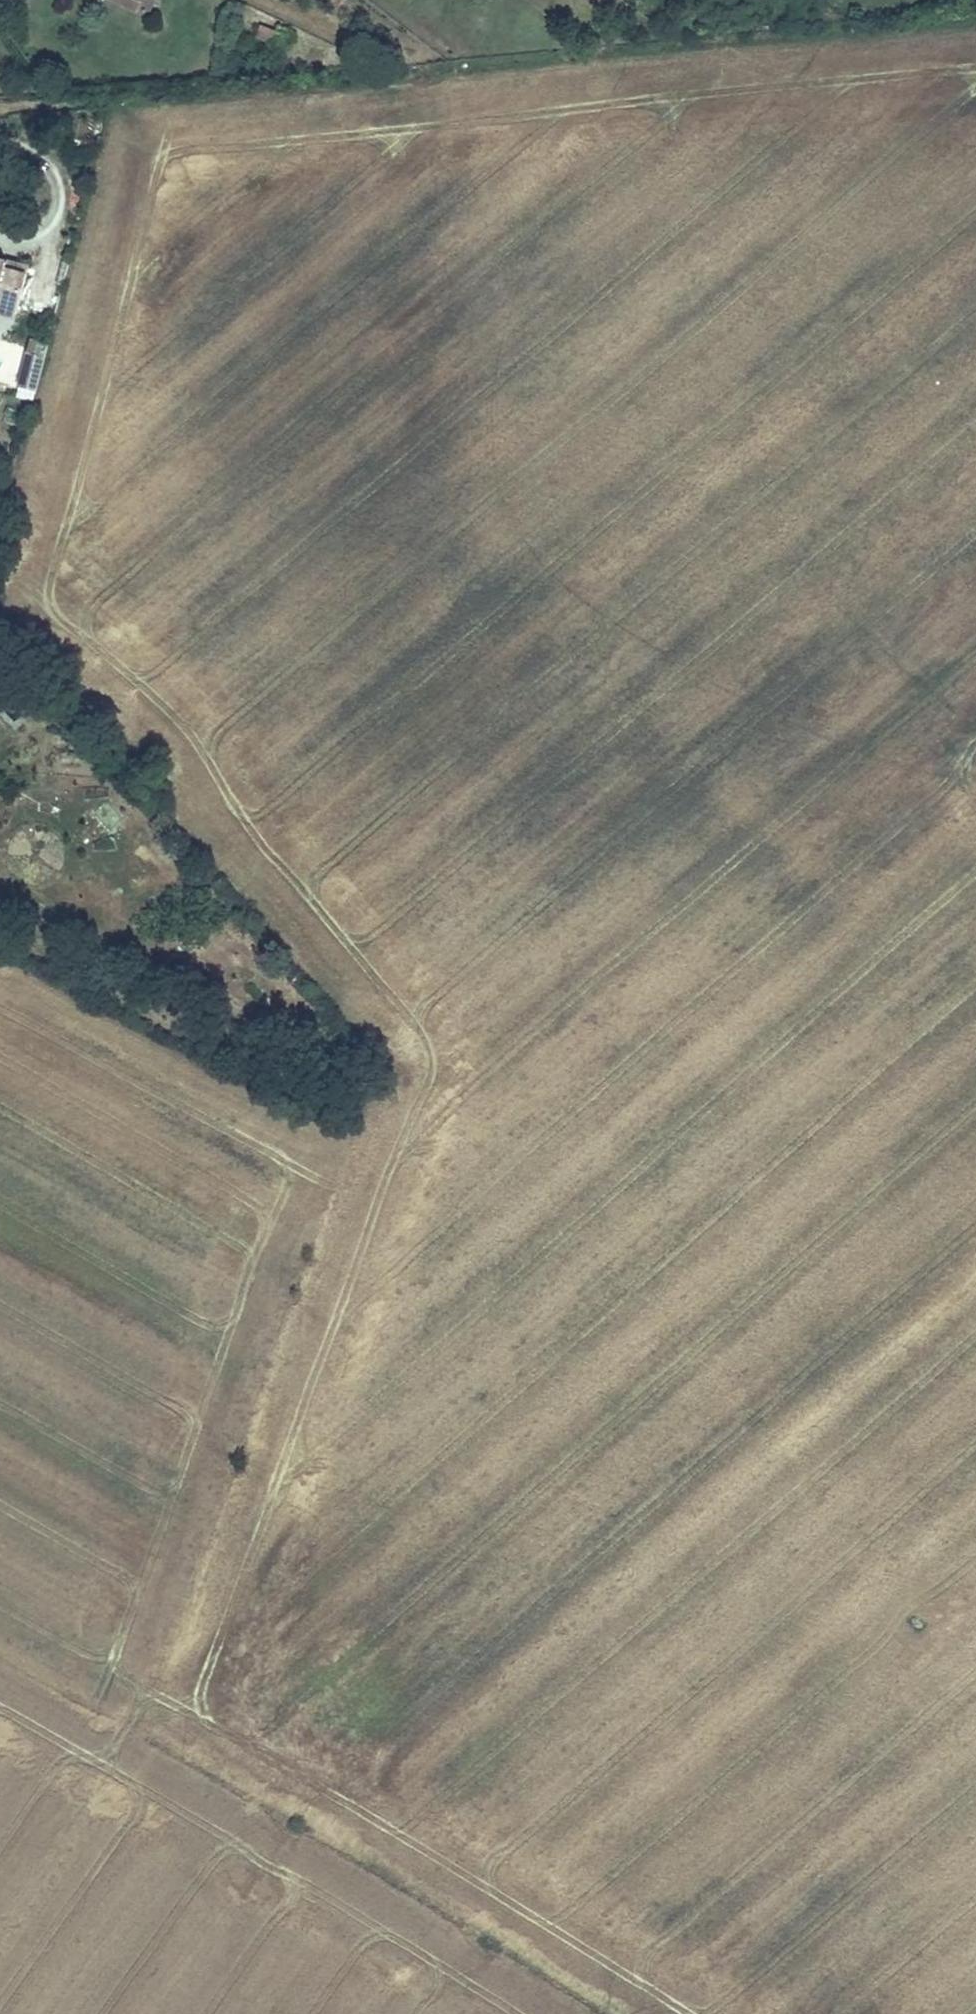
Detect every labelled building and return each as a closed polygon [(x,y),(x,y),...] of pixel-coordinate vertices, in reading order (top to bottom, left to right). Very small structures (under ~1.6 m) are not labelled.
[(138,11),(145,0),(120,0),(138,11)] [(260,40),(283,50),(290,35),(268,24),(260,40)] [(13,313),(26,272),(0,265),(0,309),(13,313)] [(34,381),(43,348),(26,344),(18,377),(34,381)]
